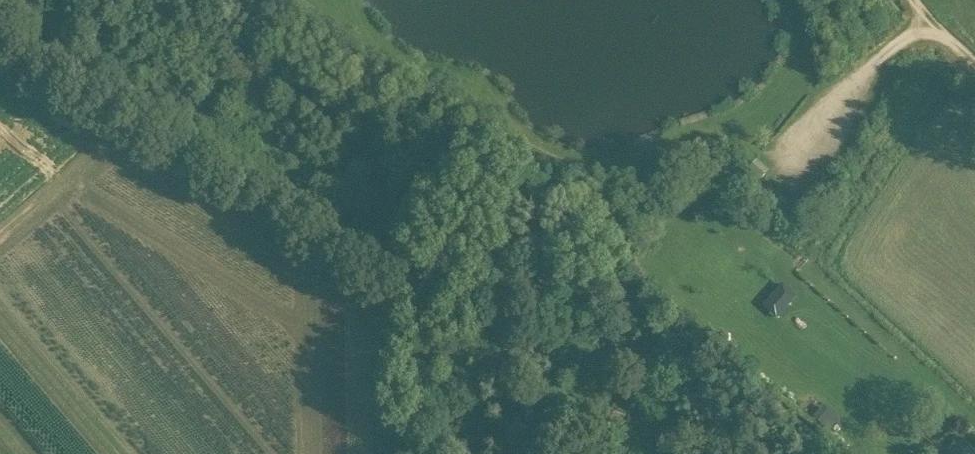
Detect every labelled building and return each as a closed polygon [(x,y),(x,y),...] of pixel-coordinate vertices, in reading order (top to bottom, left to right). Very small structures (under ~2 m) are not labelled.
[(782,282),(776,289),(790,303),(797,296),(782,282)] [(581,325),(558,316),(554,322),(563,327),(564,326),(574,330),(580,331),(581,325)] [(824,405),(813,416),(822,425),(833,414),(824,405)]
